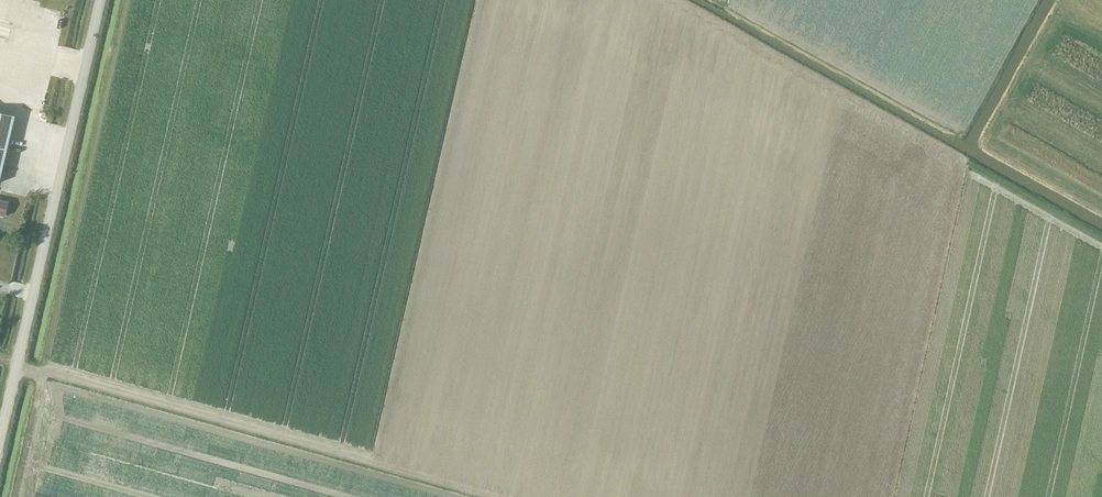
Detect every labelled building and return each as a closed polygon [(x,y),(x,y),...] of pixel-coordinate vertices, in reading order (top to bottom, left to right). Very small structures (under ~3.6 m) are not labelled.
[(11,30),(13,19),(0,16),(0,28),(11,30)] [(14,116),(0,113),(0,176),(14,116)] [(9,179),(7,186),(16,189),(18,182),(9,179)]
